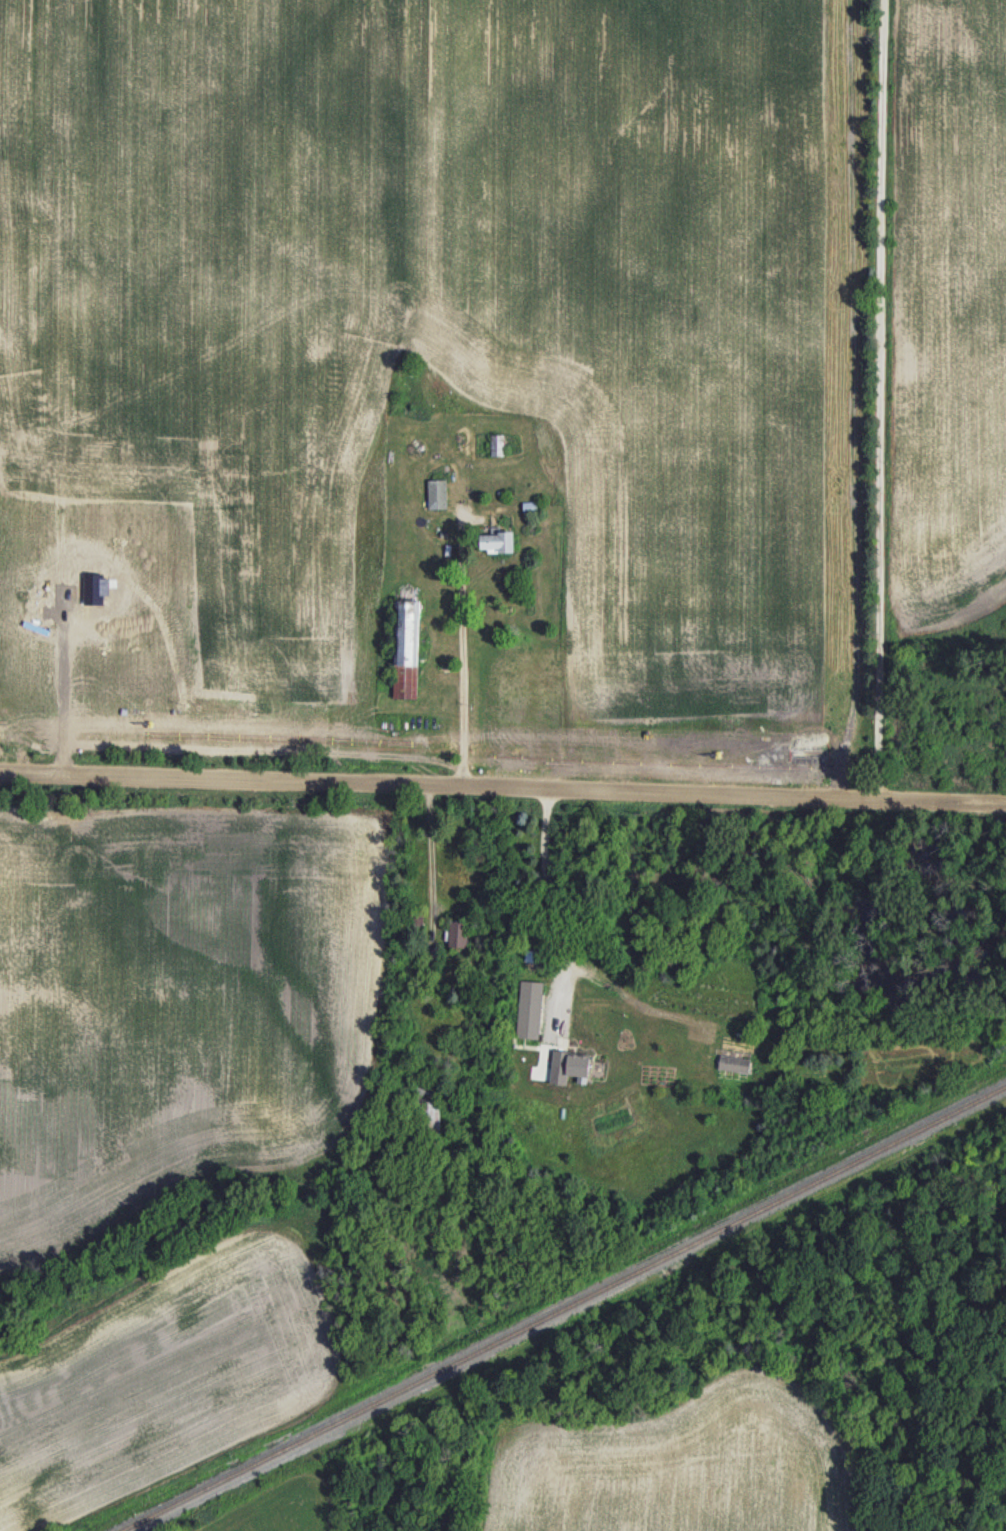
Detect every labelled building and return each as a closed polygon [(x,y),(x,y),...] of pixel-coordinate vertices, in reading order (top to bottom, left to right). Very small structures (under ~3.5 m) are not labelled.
[(492,456),(504,455),(504,435),(491,435),(492,456)] [(428,480),(429,509),(446,508),(446,480),(428,480)] [(480,534),(480,552),(514,551),(514,531),(494,532),(494,534),(480,534)] [(420,600),(396,599),(393,698),(417,699),(420,600)] [(466,947),(467,922),(450,921),(449,947),(466,947)] [(520,981),(517,1037),(540,1038),(542,982),(520,981)] [(551,1067),(566,1068),(565,1074),(588,1077),(591,1054),(553,1050),(551,1067)] [(747,1074),(750,1059),(720,1054),(718,1069),(747,1074)] [(440,1101),(420,1101),(420,1129),(439,1129),(440,1101)]
